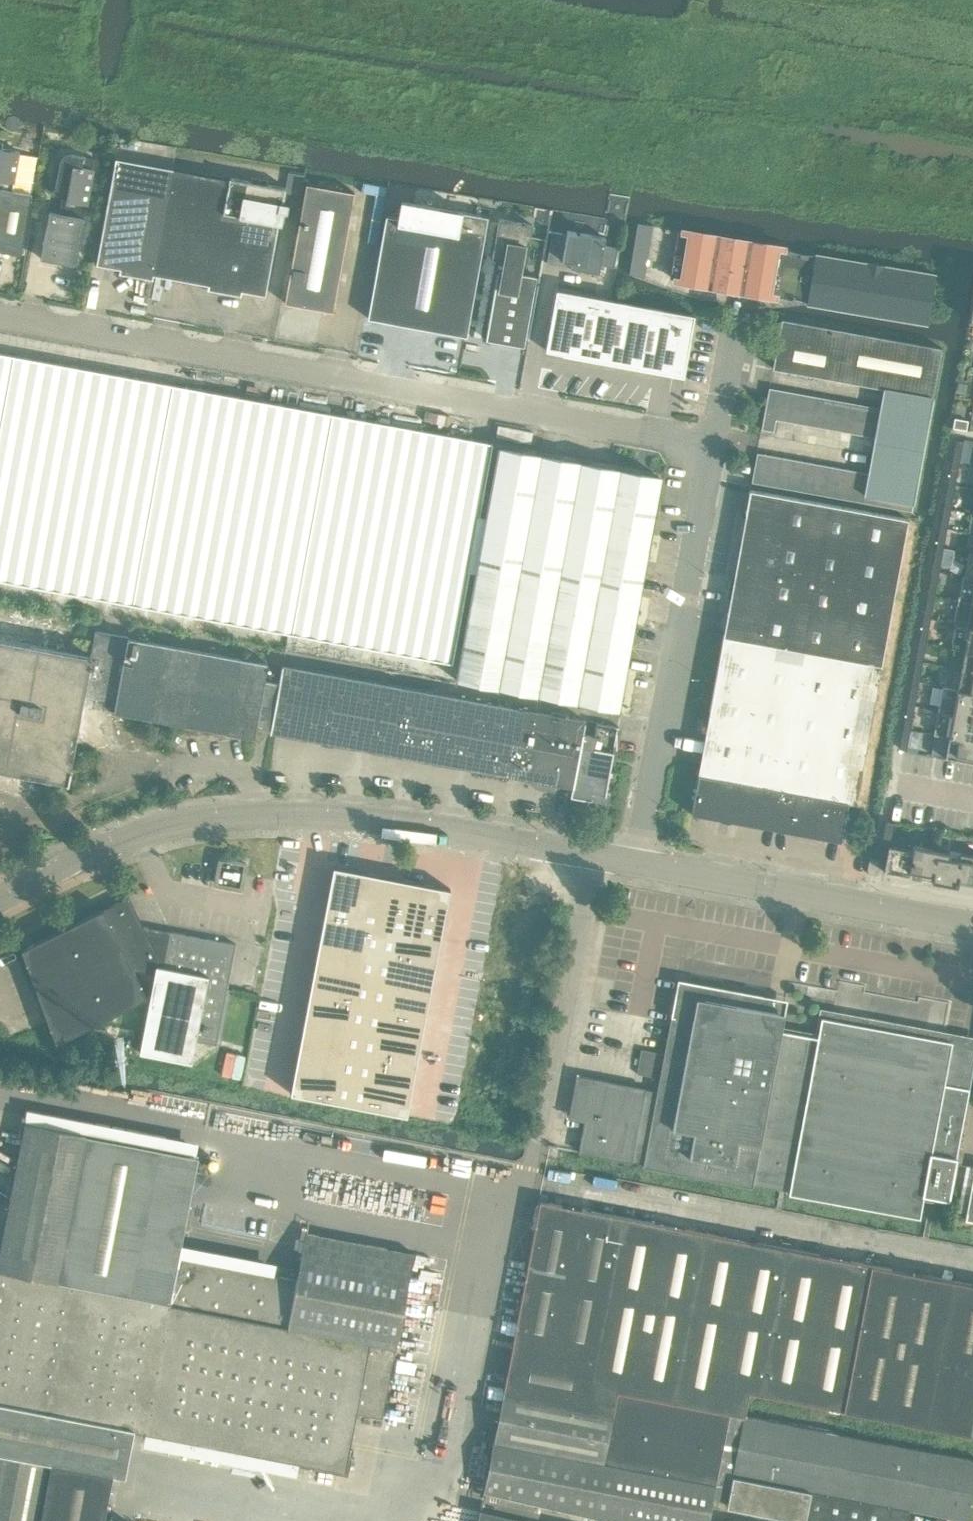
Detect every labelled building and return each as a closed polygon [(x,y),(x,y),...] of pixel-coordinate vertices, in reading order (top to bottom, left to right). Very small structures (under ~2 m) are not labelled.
[(32,193),(39,156),(20,152),(20,150),(3,147),(4,141),(0,140),(0,187),(32,193)] [(64,189),(60,212),(85,217),(94,168),(93,168),(95,158),(85,156),(85,155),(72,153),(68,153),(65,155),(62,157),(61,160),(56,188),(64,189)] [(154,278),(154,274),(174,168),(117,157),(97,263),(120,268),(120,272),(154,278)] [(174,168),(154,274),(209,284),(208,288),(242,294),(242,290),(266,295),(286,189),(174,168)] [(307,183),(285,302),(333,311),(355,191),(307,183)] [(21,253),(32,193),(0,187),(0,249),(21,253)] [(386,215),(368,318),(466,335),(488,216),(463,211),(402,200),(401,200),(398,217),(386,215)] [(85,217),(60,212),(50,211),(41,257),(76,264),(85,217)] [(520,273),(522,263),(526,264),(534,224),(500,218),(493,258),(496,258),(494,269),(498,270),(486,339),(524,346),(536,276),(520,273)] [(682,229),(674,278),(776,295),(776,293),(784,247),(784,246),(682,229)] [(553,231),(547,262),(548,263),(550,257),(572,261),(571,267),(600,272),(601,264),(615,267),(619,248),(605,245),(606,237),(568,230),(567,234),(553,231)] [(635,238),(632,254),(648,256),(650,241),(635,238)] [(776,293),(776,295),(808,302),(926,322),(927,317),(927,315),(928,312),(935,273),(816,252),(812,253),(808,253),(804,253),(800,252),(796,251),(792,250),(788,248),(784,246),(784,247),(776,293)] [(684,375),(695,314),(557,289),(546,350),(684,375)] [(773,367),(932,396),(941,346),(781,318),(776,345),(773,367)] [(451,659),(467,571),(477,515),(490,441),(453,434),(448,434),(424,429),(420,428),(354,416),(335,413),(187,386),(173,383),(51,360),(46,359),(8,352),(0,351),(0,578),(451,659)] [(768,391),(761,428),(773,431),(776,419),(782,389),(769,387),(768,391)] [(782,389),(776,419),(788,421),(794,392),(782,389)] [(794,392),(788,421),(801,423),(806,394),(794,392)] [(806,394),(801,423),(813,425),(818,396),(806,394)] [(818,396),(813,425),(825,428),(830,398),(818,396)] [(830,398),(825,428),(837,430),(843,400),(830,398)] [(843,400),(837,430),(849,432),(855,403),(843,400)] [(855,403),(849,432),(862,434),(867,405),(855,403)] [(961,418),(971,420),(972,407),(972,406),(963,404),(961,418)] [(867,405),(862,434),(874,437),(880,407),(867,405)] [(963,440),(956,439),(953,454),(960,455),(963,440)] [(476,572),(456,679),(613,708),(657,475),(499,445),(486,517),(477,515),(467,571),(476,572)] [(754,466),(751,481),(764,484),(769,454),(757,452),(754,466)] [(769,454),(764,484),(776,486),(782,457),(769,454)] [(951,469),(957,470),(960,455),(953,454),(951,469)] [(782,457),(776,486),(788,488),(794,459),(782,457)] [(794,459),(788,488),(801,491),(806,461),(794,459)] [(806,461),(801,491),(813,493),(818,464),(806,461)] [(818,464),(813,493),(825,495),(831,466),(830,466),(818,464)] [(831,466),(825,495),(837,498),(843,469),(831,466)] [(843,469),(837,498),(850,500),(855,471),(843,469)] [(948,483),(955,484),(957,470),(951,469),(948,483)] [(855,471),(850,500),(862,502),(868,473),(855,471)] [(945,498),(952,499),(955,484),(948,483),(945,498)] [(847,635),(870,512),(751,490),(747,511),(734,584),(732,591),(728,614),(847,635)] [(943,512),(949,513),(952,499),(945,498),(943,512)] [(725,632),(709,718),(700,765),(699,774),(852,801),(855,801),(908,519),(870,512),(847,635),(728,614),(725,632)] [(947,528),(949,513),(943,512),(940,527),(947,528)] [(937,541),(944,542),(947,528),(940,527),(937,541)] [(937,541),(935,554),(942,555),(944,542),(937,541)] [(951,647),(972,651),(972,553),(968,552),(964,574),(963,574),(959,595),(958,595),(957,603),(953,624),(955,625),(951,647)] [(935,554),(933,567),(939,569),(942,555),(935,554)] [(937,582),(939,569),(933,567),(930,580),(937,582)] [(928,594),(934,595),(937,582),(930,580),(928,594)] [(928,594),(925,607),(932,608),(934,595),(928,594)] [(923,620),(930,621),(932,608),(925,607),(923,620)] [(921,633),(927,634),(930,621),(923,620),(921,633)] [(69,782),(83,706),(114,711),(255,737),(257,725),(265,679),(269,662),(128,636),(97,630),(92,654),(0,638),(0,770),(69,782)] [(921,633),(918,646),(925,647),(927,634),(921,633)] [(916,660),(922,662),(925,647),(918,646),(916,660)] [(951,667),(972,671),(972,651),(951,647),(951,648),(964,650),(961,668),(952,666),(951,667)] [(913,675),(920,676),(922,662),(916,660),(913,675)] [(321,740),(334,673),(284,664),(271,731),(277,732),(321,740)] [(942,686),(972,691),(972,671),(951,667),(948,686),(942,685),(942,686)] [(372,749),(384,683),(334,673),(321,740),(372,749)] [(913,675),(910,689),(917,691),(920,676),(913,675)] [(422,759),(434,692),(384,683),(372,749),(422,759)] [(942,686),(938,705),(937,709),(972,716),(972,691),(942,686)] [(914,705),(917,691),(910,689),(908,704),(914,705)] [(472,768),(484,701),(434,692),(422,759),(472,768)] [(484,701),(472,768),(522,777),(572,787),(578,758),(585,720),(535,711),(484,701)] [(912,720),(914,705),(908,704),(905,718),(912,720)] [(933,733),(972,740),(972,716),(937,709),(936,713),(937,713),(933,733)] [(909,734),(912,720),(905,718),(902,733),(909,734)] [(578,758),(611,764),(618,727),(598,723),(596,735),(584,733),(586,720),(585,720),(578,758)] [(909,734),(902,733),(899,748),(906,749),(909,734)] [(972,761),(972,740),(933,733),(933,734),(948,736),(944,756),(972,761)] [(578,758),(572,787),(571,795),(604,801),(611,764),(578,758)] [(699,774),(692,813),(841,839),(847,807),(850,807),(852,801),(699,774)] [(884,870),(910,875),(911,870),(932,874),(931,879),(957,884),(957,879),(972,882),(972,856),(959,853),(958,859),(948,857),(949,851),(948,851),(912,844),(911,850),(890,846),(895,823),(899,824),(899,823),(885,820),(881,844),(882,844),(888,845),(884,870)] [(869,857),(866,872),(877,874),(880,859),(869,857)] [(392,876),(333,865),(290,1092),(348,1103),(392,876)] [(450,888),(392,876),(348,1103),(407,1115),(450,888)] [(237,944),(171,930),(144,925),(129,896),(22,948),(56,1041),(147,996),(133,968),(155,972),(139,1051),(191,1061),(196,1039),(217,1043),(237,944)] [(585,1119),(579,1151),(631,1160),(632,1159),(644,1161),(643,1165),(751,1185),(754,1183),(789,1190),(819,1033),(782,1026),(787,999),(679,978),(677,989),(657,1091),(646,1089),(646,1087),(577,1075),(568,1116),(585,1119)] [(819,1033),(789,1190),(789,1192),(919,1216),(924,1193),(948,1198),(969,1088),(965,1087),(972,1047),(972,1040),(849,1017),(848,1022),(823,1017),(819,1033)] [(94,1027),(91,1047),(103,1050),(106,1030),(94,1027)] [(134,1428),(299,1461),(298,1465),(348,1474),(351,1456),(347,1455),(356,1412),(382,1417),(396,1347),(395,1346),(414,1253),(305,1232),(295,1278),(180,1256),(183,1242),(185,1228),(146,1220),(161,1148),(112,1138),(85,1133),(24,1121),(0,1248),(0,1403),(134,1428)] [(659,1244),(663,1224),(539,1200),(503,1389),(613,1411),(617,1389),(590,1384),(618,1236),(659,1244)] [(672,1400),(705,1232),(663,1224),(659,1244),(618,1236),(590,1384),(617,1389),(631,1392),(672,1400)] [(871,1264),(705,1232),(672,1400),(631,1392),(606,1518),(620,1520),(707,1520),(712,1495),(727,1498),(743,1415),(748,1390),(844,1409),(871,1264)] [(871,1264),(844,1409),(972,1433),(972,1283),(871,1264)] [(606,1518),(631,1392),(617,1389),(613,1411),(503,1389),(483,1490),(606,1518)] [(113,1473),(125,1475),(134,1428),(0,1403),(0,1451),(113,1473)] [(727,1498),(726,1505),(812,1520),(906,1520),(909,1508),(969,1520),(972,1499),(972,1459),(743,1415),(727,1498)] [(104,1520),(113,1473),(0,1451),(0,1520),(111,1520),(104,1520)] [(481,1520),(528,1520),(483,1511),(481,1520)]
